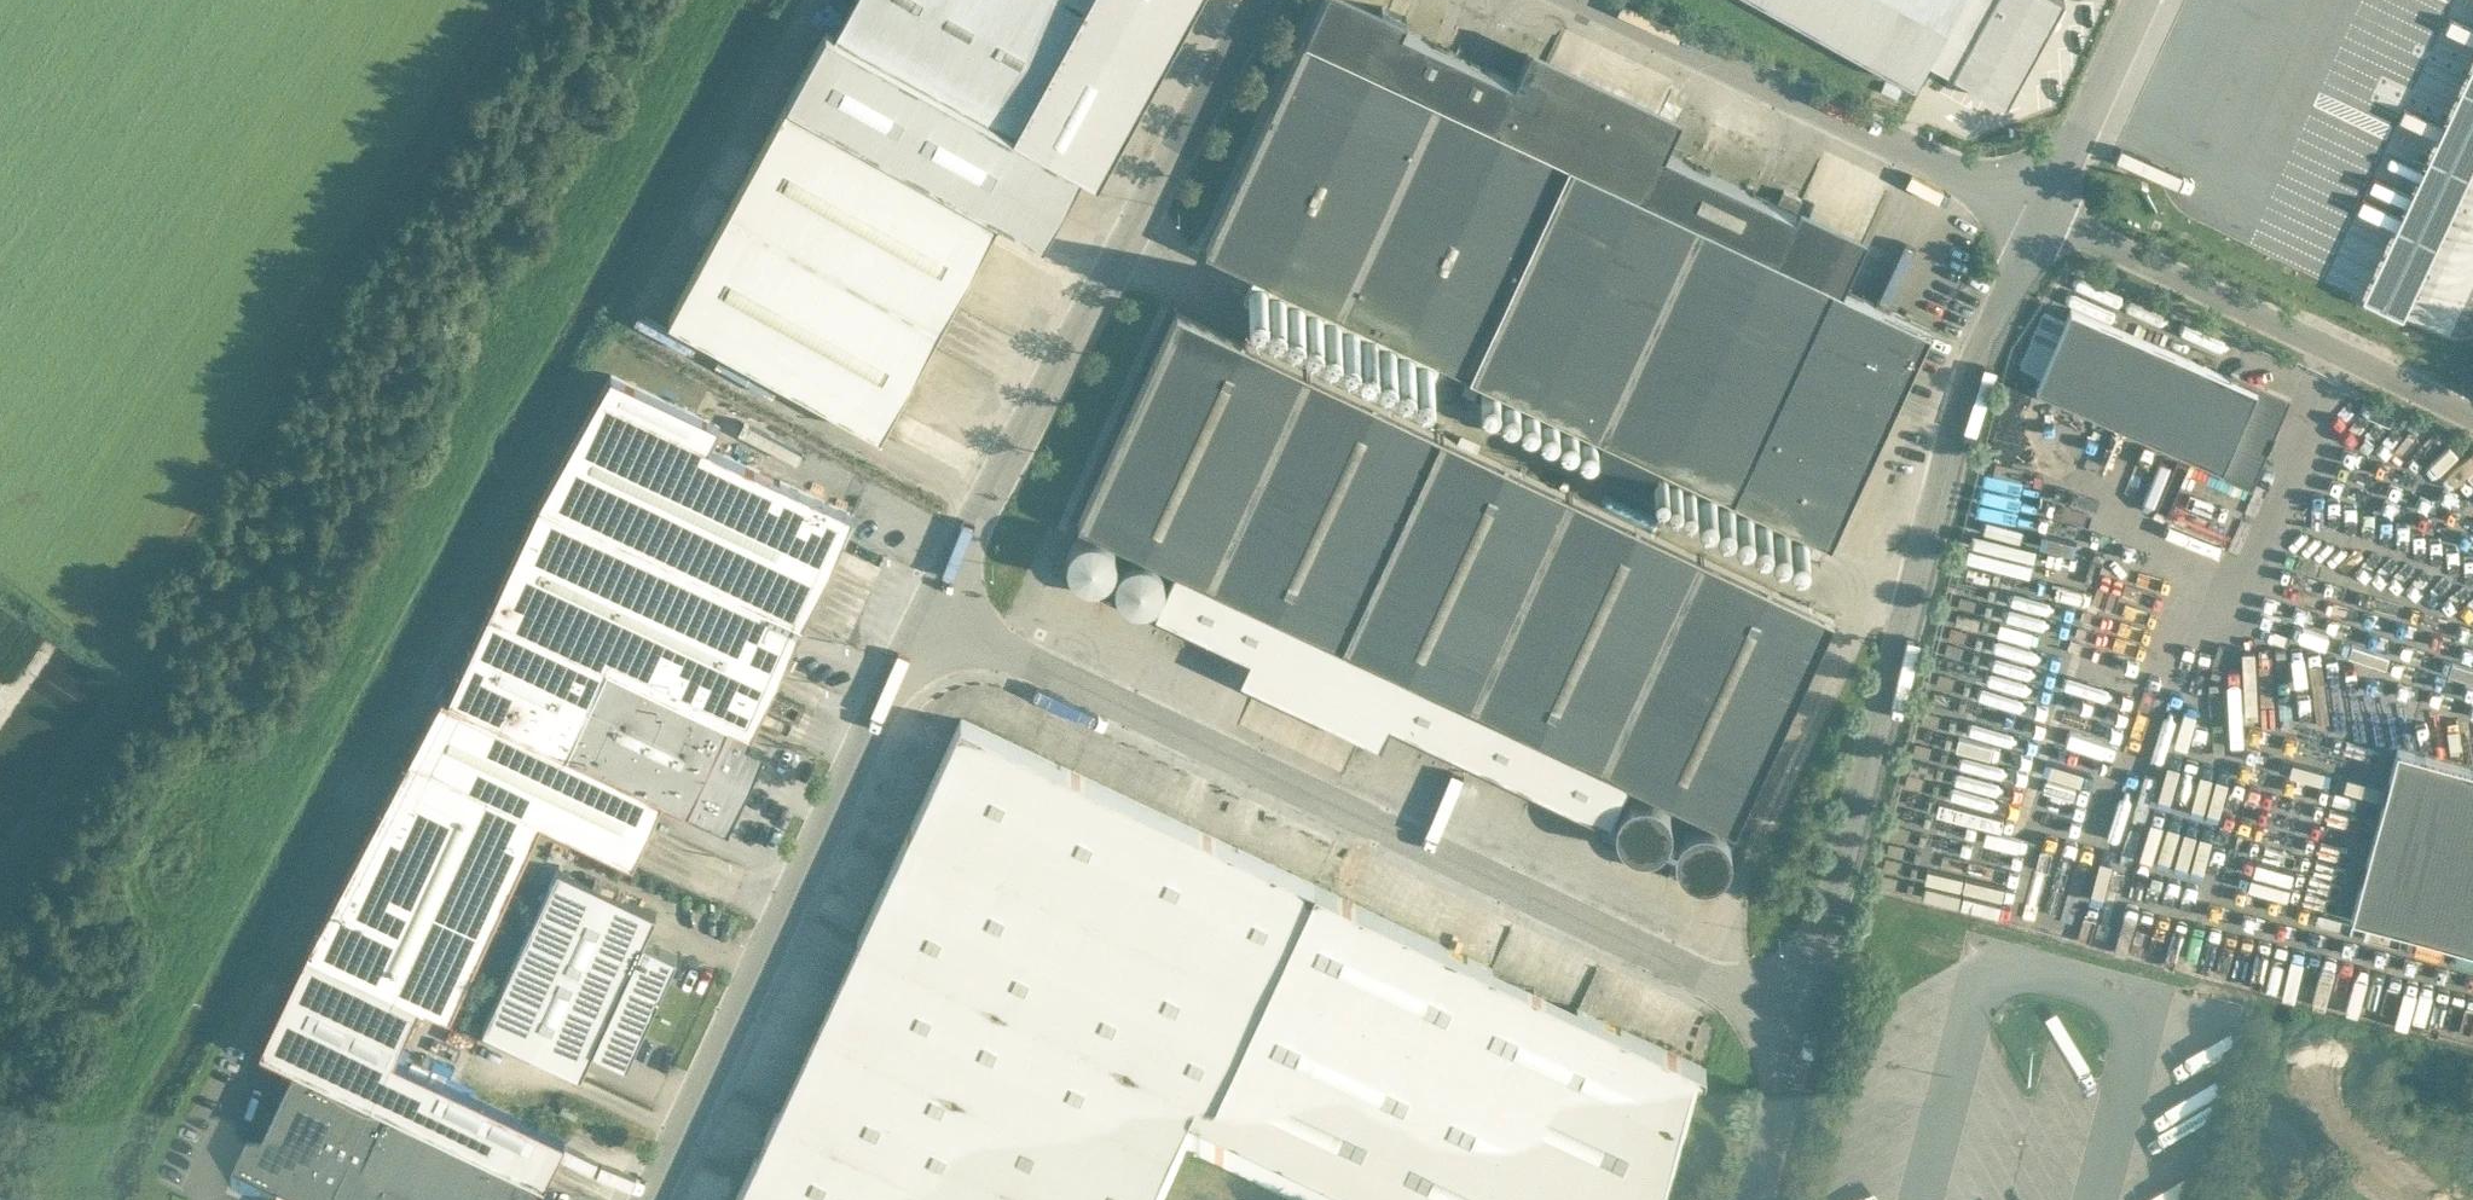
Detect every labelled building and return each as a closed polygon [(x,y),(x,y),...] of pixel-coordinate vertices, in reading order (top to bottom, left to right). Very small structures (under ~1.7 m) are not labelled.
[(1090,0),(856,0),(843,23),(1020,123),(1090,0)] [(1085,25),(1168,70),(1186,36),(1120,0),(1099,0),(1085,25)] [(1920,80),(1964,0),(1774,0),(1920,80)] [(1930,330),(1752,246),(1305,36),(1207,246),(1831,540),(1930,330)] [(2355,293),(2397,312),(2472,149),(2472,42),(2355,293)] [(886,423),(1006,210),(797,93),(677,307),(886,423)] [(1046,98),(1026,134),(1065,155),(1085,119),(1046,98)] [(1034,296),(1012,314),(1020,324),(1042,306),(1034,296)] [(2253,475),(2289,393),(2071,299),(2036,381),(2253,475)] [(1835,613),(1178,306),(1079,517),(1736,824),(1835,613)] [(943,378),(944,403),(956,403),(955,378),(943,378)] [(715,816),(865,502),(606,379),(456,693),(664,792),(715,816)] [(960,379),(961,407),(973,406),(972,379),(960,379)] [(664,792),(456,693),(441,685),(269,1045),(299,1059),(550,1178),(570,1136),(397,1054),(425,996),(476,1020),(486,999),(552,1031),(574,984),(607,1000),(643,924),(609,908),(664,792)] [(1707,1064),(964,715),(736,1199),(1165,1199),(1187,1152),(1289,1199),(1670,1199),(1707,1064)] [(1355,747),(1331,736),(1323,754),(1348,764),(1355,747)] [(2472,947),(2472,768),(2398,747),(2352,914),(2472,947)] [(550,1178),(299,1059),(238,1187),(265,1199),(539,1199),(550,1178)]
